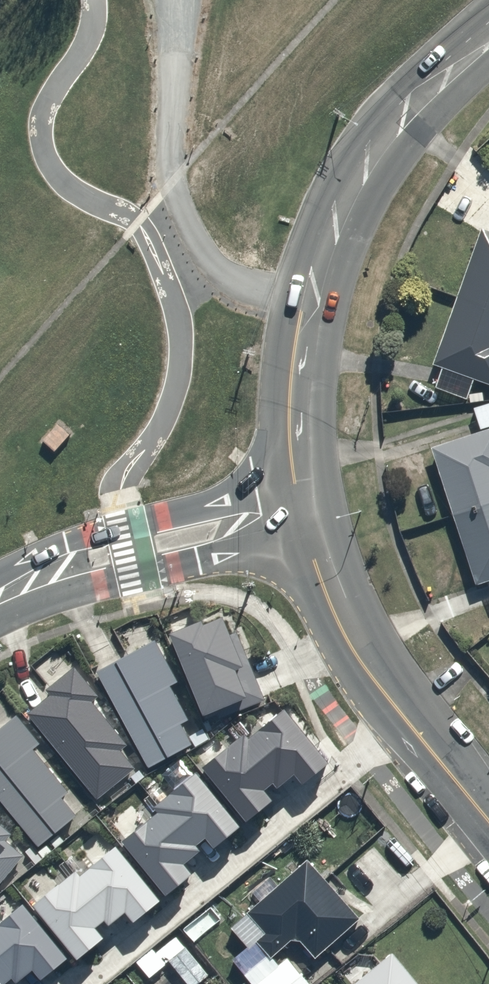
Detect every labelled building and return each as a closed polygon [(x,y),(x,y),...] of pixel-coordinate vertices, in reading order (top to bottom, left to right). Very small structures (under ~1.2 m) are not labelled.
[(478,379),(488,383),(488,227),(481,224),(430,362),(442,366),(434,386),(471,399),(478,379)] [(472,408),(481,431),(488,428),(488,402),(472,408)] [(433,447),(478,587),(488,583),(488,429),(433,447)] [(207,615),(175,628),(209,709),(218,706),(223,717),(271,697),(243,629),(237,631),(228,611),(209,619),(207,615)] [(162,635),(102,667),(154,764),(198,741),(194,735),(187,720),(194,716),(176,683),(185,678),(162,635)] [(56,692),(33,711),(103,797),(141,766),(125,748),(133,742),(98,699),(104,694),(80,664),(52,687),(56,692)] [(250,727),(208,762),(252,816),(278,795),(270,785),(278,778),(283,783),(300,769),(309,779),(334,757),(290,704),(255,734),(250,727)] [(44,843),(82,812),(68,794),(74,789),(39,746),(46,740),(22,711),(0,730),(0,789),(44,843)] [(209,727),(194,735),(198,741),(200,745),(215,737),(209,727)] [(159,801),(164,807),(128,836),(171,890),(198,869),(189,859),(206,845),(202,840),(211,832),(220,842),(245,821),(201,767),(159,801)] [(29,853),(12,838),(17,831),(0,817),(0,888),(29,853)] [(70,840),(64,833),(56,840),(61,847),(70,840)] [(81,865),(39,899),(83,954),(109,932),(101,922),(110,915),(114,920),(131,907),(139,917),(166,894),(121,841),(86,870),(81,865)] [(43,850),(48,857),(57,850),(52,843),(43,850)] [(43,850),(38,844),(31,850),(41,863),(48,857),(43,850)] [(294,931),(315,952),(360,909),(309,857),(244,920),(274,951),(294,931)] [(8,981),(18,973),(21,977),(38,965),(46,974),(74,953),(29,899),(0,923),(0,983),(11,983),(8,981)] [(165,952),(192,983),(201,983),(218,970),(186,933),(165,952)] [(320,982),(292,949),(251,983),(252,983),(318,983),(320,982)] [(394,949),(354,983),(425,983),(394,949)]
